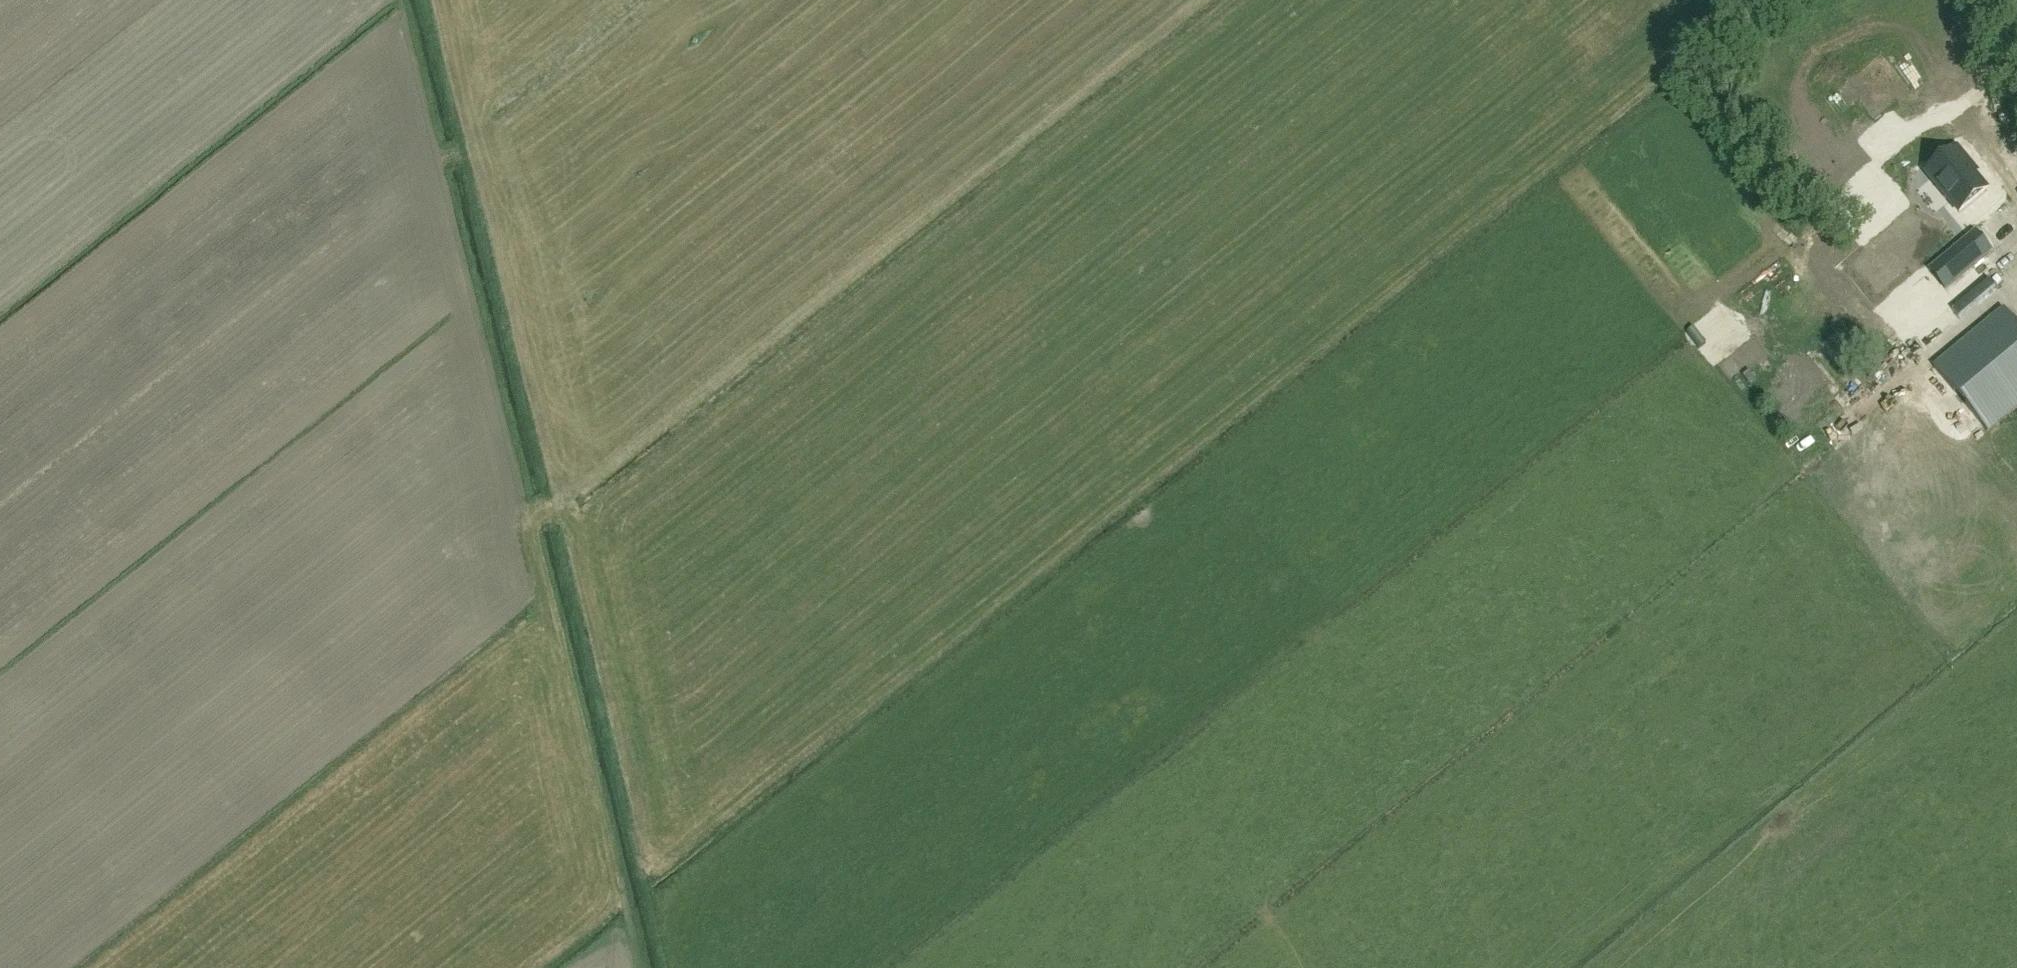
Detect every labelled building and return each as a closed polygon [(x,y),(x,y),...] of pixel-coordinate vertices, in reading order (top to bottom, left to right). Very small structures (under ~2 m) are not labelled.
[(1987,190),(1968,167),(1971,164),(1957,148),(1927,173),(1960,212),(1987,190)] [(1759,194),(1745,204),(1751,212),(1765,203),(1759,194)] [(1954,205),(1939,213),(1946,225),(1961,216),(1954,205)] [(1984,243),(1969,255),(1960,245),(1930,271),(1945,289),(1991,251),(1984,243)] [(1934,370),(1989,434),(2016,410),(2016,329),(2002,312),(1934,370)]
